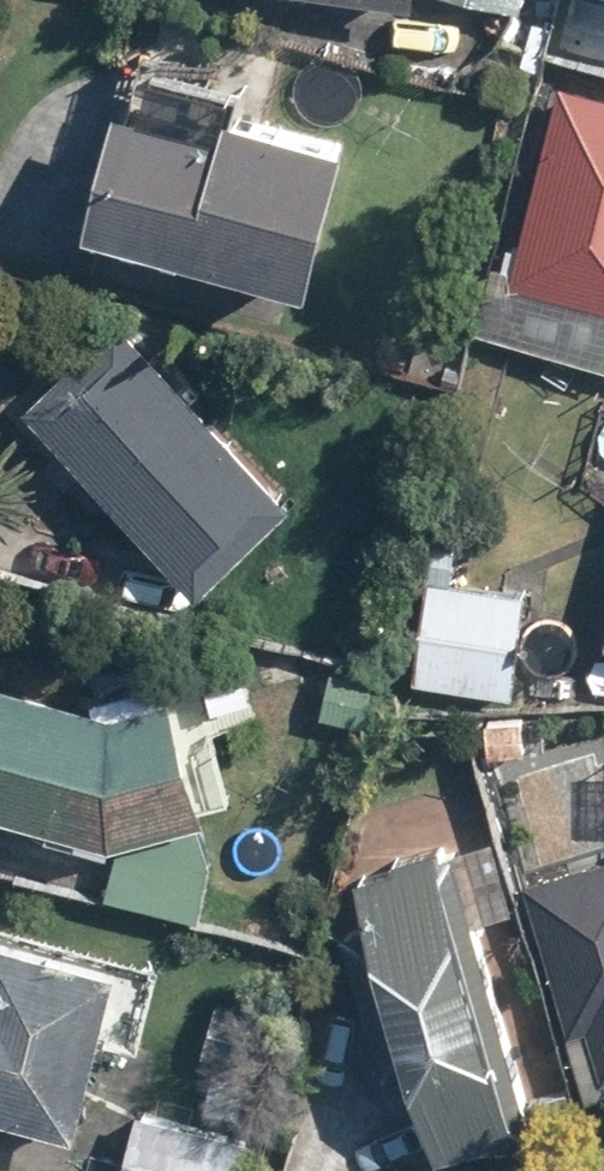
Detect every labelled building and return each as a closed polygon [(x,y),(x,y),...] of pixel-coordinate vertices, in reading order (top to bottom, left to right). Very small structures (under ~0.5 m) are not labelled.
[(530,13),(531,0),(395,0),(530,13)] [(553,81),(502,280),(603,306),(603,94),(553,81)] [(347,139),(230,110),(224,132),(113,105),(82,234),(311,289),(347,139)] [(294,504),(118,315),(18,407),(194,597),(294,504)] [(457,538),(425,535),(410,682),(516,693),(527,585),(453,578),(457,538)] [(109,849),(95,902),(199,930),(222,846),(171,685),(110,704),(0,680),(0,819),(109,849)] [(498,835),(348,875),(362,930),(331,939),(369,1082),(410,1072),(435,1166),(533,1141),(477,927),(520,916),(498,835)] [(521,883),(585,1102),(603,1097),(603,859),(521,883)] [(75,1138),(98,1048),(133,1057),(155,966),(0,927),(0,1120),(75,1138)] [(130,1110),(117,1170),(247,1170),(255,1138),(130,1110)]
